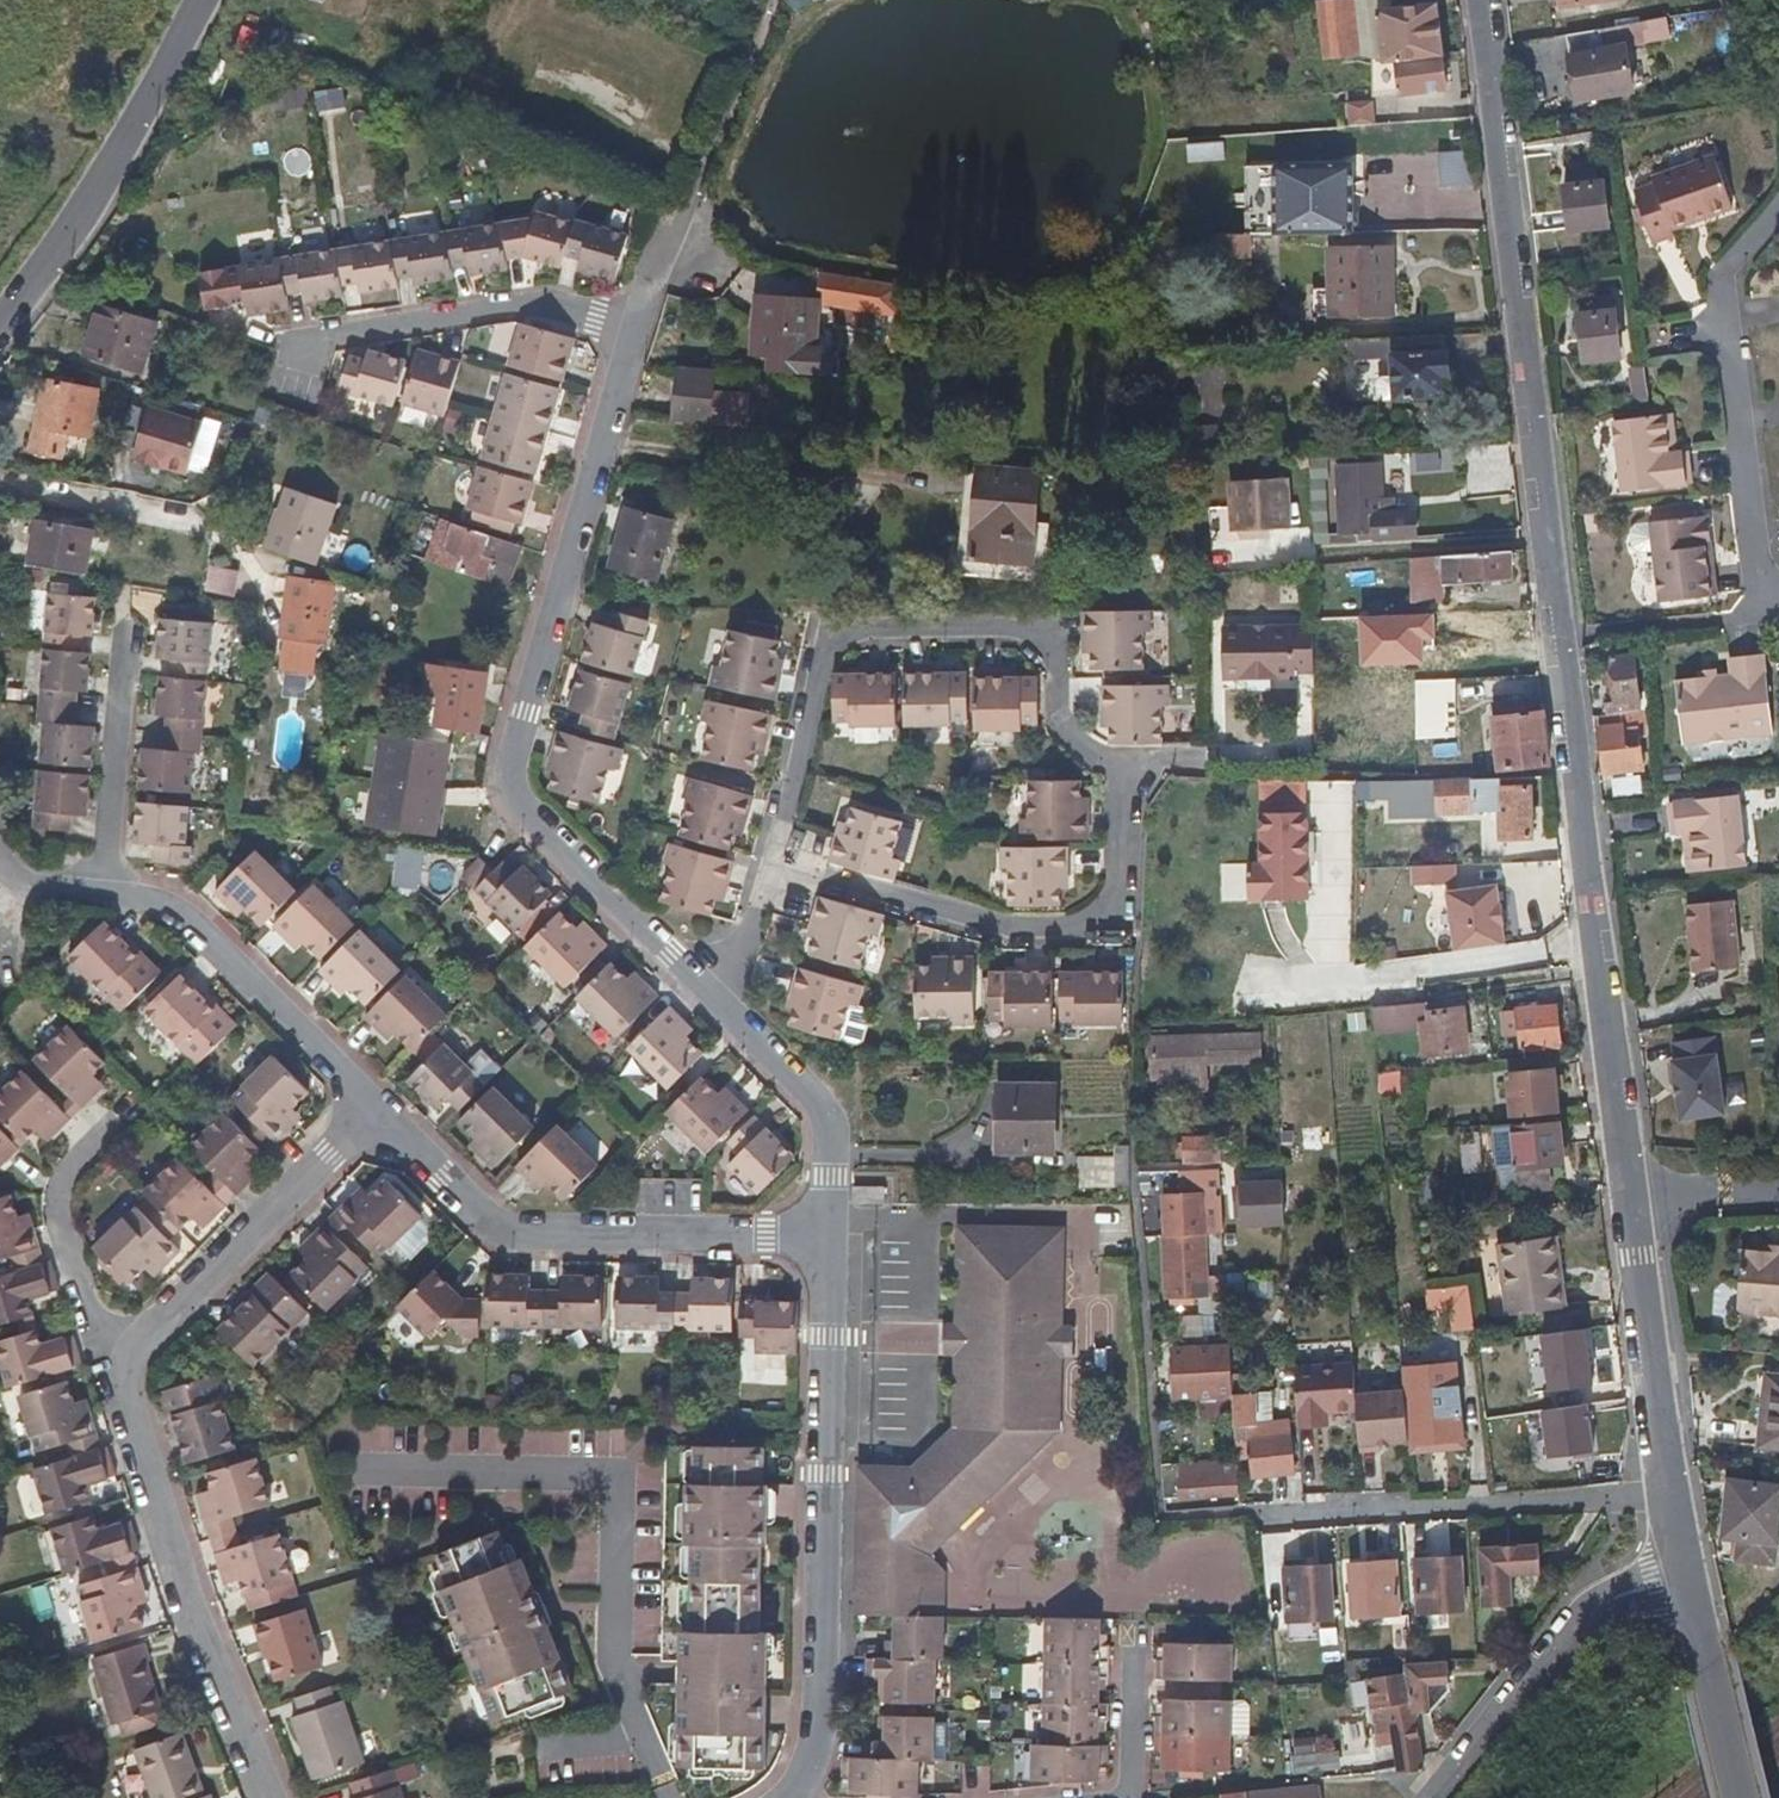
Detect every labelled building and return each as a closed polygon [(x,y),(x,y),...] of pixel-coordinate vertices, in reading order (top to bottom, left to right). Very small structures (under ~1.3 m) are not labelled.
[(782,15),(789,21),(818,2),(823,0),(787,0),(782,15)] [(1356,0),(1320,0),(1326,55),(1361,51),(1356,0)] [(1393,0),(1356,0),(1361,51),(1374,55),(1388,60),(1381,10),(1394,8),(1393,0)] [(1563,12),(1622,2),(1622,0),(1561,0),(1563,12)] [(1439,2),(1394,8),(1381,10),(1388,60),(1400,58),(1445,52),(1439,2)] [(1668,15),(1562,35),(1573,99),(1626,89),(1619,48),(1672,38),(1668,15)] [(1552,95),(1561,94),(1554,40),(1529,44),(1534,84),(1550,82),(1552,95)] [(1448,86),(1445,52),(1400,58),(1404,92),(1448,86)] [(342,88),(314,92),(318,114),(345,109),(342,88)] [(1349,100),(1349,121),(1376,121),(1376,100),(1349,100)] [(1225,138),(1190,142),(1192,161),(1227,157),(1225,138)] [(1467,149),(1437,152),(1441,186),(1471,182),(1467,149)] [(1713,156),(1653,177),(1655,183),(1635,189),(1653,241),(1672,233),(1671,228),(1731,207),(1713,156)] [(1333,231),(1357,230),(1355,189),(1338,189),(1337,163),(1280,164),(1281,232),(1333,231)] [(1606,181),(1563,187),(1570,233),(1612,228),(1606,181)] [(521,253),(559,266),(563,252),(571,222),(543,214),(499,221),(505,256),(521,253)] [(617,282),(628,250),(629,237),(572,219),(571,222),(563,252),(579,258),(575,269),(617,282)] [(499,221),(445,230),(449,265),(466,262),(468,272),(506,266),(505,256),(499,221)] [(445,230),(390,240),(395,273),(410,272),(412,282),(451,275),(449,265),(445,230)] [(1254,232),(1214,233),(1215,257),(1254,256),(1254,232)] [(390,240),(334,249),(340,282),(356,281),(359,290),(397,285),(395,273),(390,240)] [(1394,244),(1333,245),(1335,310),(1395,309),(1394,244)] [(334,249),(280,258),(286,292),(302,289),(304,299),(341,293),(340,282),(334,249)] [(248,314),(289,308),(286,292),(280,258),(198,272),(204,309),(230,305),(229,302),(244,299),(248,314)] [(903,283),(822,269),(819,301),(903,308),(903,283)] [(816,355),(819,301),(762,297),(758,350),(816,355)] [(158,322),(102,305),(87,353),(145,370),(158,322)] [(1619,360),(1613,313),(1577,317),(1582,364),(1619,360)] [(570,336),(517,321),(506,362),(559,377),(570,336)] [(1447,391),(1446,332),(1394,334),(1387,334),(1388,350),(1395,350),(1396,372),(1385,373),(1380,377),(1381,389),(1386,394),(1398,393),(1447,391)] [(1352,352),(1388,350),(1387,334),(1351,336),(1352,352)] [(401,400),(443,414),(447,400),(458,361),(417,348),(401,400)] [(337,396),(389,412),(403,367),(365,356),(362,366),(347,363),(337,396)] [(717,366),(685,365),(685,383),(680,383),(677,422),(713,424),(713,418),(748,420),(749,393),(716,390),(717,366)] [(895,376),(904,377),(904,365),(895,365),(895,376)] [(1636,396),(1647,396),(1646,381),(1644,371),(1633,371),(1636,396)] [(503,372),(490,412),(545,427),(555,387),(503,372)] [(34,436),(64,442),(67,429),(89,434),(99,388),(46,379),(34,436)] [(280,408),(259,401),(252,419),(273,427),(280,408)] [(148,406),(132,459),(161,467),(162,464),(187,472),(201,422),(148,406)] [(833,413),(807,411),(807,423),(832,425),(833,413)] [(545,427),(490,412),(480,456),(531,471),(545,427)] [(1668,455),(1663,416),(1614,424),(1625,495),(1692,486),(1687,453),(1678,454),(1668,455)] [(1672,416),(1663,416),(1668,455),(1678,454),(1672,416)] [(34,436),(33,446),(62,451),(64,442),(34,436)] [(1332,537),(1417,532),(1414,509),(1396,511),(1385,511),(1384,495),(1381,462),(1340,465),(1344,529),(1332,530),(1332,537)] [(530,477),(478,463),(465,507),(470,509),(468,517),(484,522),(486,514),(512,521),(518,523),(530,477)] [(975,495),(1037,498),(1039,470),(978,465),(975,495)] [(1287,476),(1237,478),(1240,531),(1290,528),(1287,476)] [(277,510),(265,547),(316,564),(335,505),(287,489),(280,511),(277,510)] [(1385,511),(1396,511),(1394,494),(1384,495),(1385,511)] [(1031,562),(1037,498),(975,495),(970,557),(1031,562)] [(675,518),(630,506),(615,564),(660,575),(675,518)] [(512,521),(486,514),(484,522),(509,529),(512,521)] [(455,519),(440,564),(509,586),(524,542),(455,519)] [(37,521),(28,565),(83,576),(90,530),(37,521)] [(1704,553),(1712,553),(1708,521),(1652,528),(1662,608),(1711,602),(1704,553)] [(1511,574),(1511,549),(1465,552),(1465,578),(1511,574)] [(1465,578),(1465,552),(1448,554),(1449,579),(1465,578)] [(1718,600),(1712,553),(1704,553),(1711,602),(1718,600)] [(1443,593),(1444,554),(1417,556),(1417,594),(1443,593)] [(237,596),(242,569),(213,564),(208,591),(237,596)] [(332,582),(290,578),(283,636),(327,640),(332,582)] [(46,589),(40,647),(82,651),(83,634),(93,636),(97,595),(46,589)] [(594,619),(582,660),(630,673),(646,616),(613,606),(607,623),(594,619)] [(1152,608),(1084,609),(1083,627),(1093,628),(1093,643),(1093,661),(1143,661),(1143,628),(1152,628),(1152,608)] [(170,677),(206,680),(211,626),(165,621),(162,660),(171,661),(170,677)] [(1297,669),(1313,669),(1312,622),(1224,626),(1225,677),(1243,677),(1243,674),(1268,674),(1269,677),(1297,676),(1297,669)] [(1093,628),(1083,627),(1084,644),(1093,643),(1093,628)] [(714,660),(711,682),(775,694),(779,673),(771,671),(773,659),(777,640),(729,630),(723,662),(714,660)] [(1605,706),(1607,716),(1642,712),(1636,645),(1608,648),(1615,705),(1605,706)] [(82,651),(40,647),(36,684),(35,702),(46,703),(76,706),(77,691),(87,691),(90,652),(82,651)] [(1775,735),(1765,657),(1734,661),(1735,678),(1680,685),(1686,746),(1775,735)] [(417,734),(388,730),(373,820),(438,831),(456,726),(480,729),(489,668),(428,659),(417,734)] [(782,661),(773,659),(771,671),(779,673),(782,661)] [(934,661),(903,662),(903,723),(950,723),(950,716),(966,716),(966,669),(934,668),(934,661)] [(864,669),(834,669),(833,670),(832,672),(833,716),(849,716),(850,723),(896,723),(895,662),(865,662),(864,669)] [(582,710),(579,726),(613,736),(628,680),(581,666),(569,707),(582,710)] [(1007,667),(974,667),(974,679),(976,728),(1021,727),(1022,721),(1040,721),(1038,674),(1007,675),(1007,667)] [(1455,734),(1455,675),(1418,677),(1419,735),(1430,735),(1455,734)] [(200,735),(206,680),(170,677),(159,676),(155,716),(165,717),(164,731),(200,735)] [(1102,679),(1102,701),(1111,701),(1111,715),(1112,733),(1162,733),(1161,701),(1169,701),(1169,680),(1102,679)] [(1551,764),(1545,711),(1530,713),(1528,697),(1495,701),(1503,770),(1551,764)] [(1111,701),(1102,701),(1102,715),(1111,715),(1111,701)] [(76,706),(46,703),(41,761),(92,766),(96,728),(74,725),(76,706)] [(709,725),(702,758),(751,767),(755,748),(758,734),(767,736),(771,716),(705,703),(701,723),(709,725)] [(1607,716),(1599,717),(1605,774),(1642,770),(1639,740),(1650,739),(1648,712),(1642,712),(1607,716)] [(193,795),(200,735),(164,731),(162,749),(146,748),(141,789),(193,795)] [(556,733),(551,754),(558,756),(555,770),(551,786),(599,800),(608,769),(616,771),(621,751),(556,733)] [(764,750),(767,736),(758,734),(755,748),(764,750)] [(558,756),(551,754),(547,767),(555,770),(558,756)] [(91,773),(40,767),(34,825),(68,829),(70,812),(86,812),(91,773)] [(1501,775),(1389,781),(1390,793),(1390,795),(1408,794),(1409,811),(1500,809),(1501,836),(1533,835),(1531,786),(1501,786),(1501,775)] [(1309,779),(1262,777),(1262,812),(1309,812),(1309,779)] [(1609,795),(1636,793),(1635,777),(1608,779),(1609,795)] [(1359,793),(1359,780),(1327,779),(1327,792),(1359,793)] [(689,802),(681,834),(728,847),(733,829),(737,815),(745,817),(751,798),(687,780),(682,800),(689,802)] [(1389,781),(1359,780),(1359,793),(1390,793),(1389,781)] [(1080,816),(1080,802),(1079,784),(1029,785),(1029,817),(1021,816),(1021,837),(1089,837),(1088,816),(1080,816)] [(1693,836),(1697,875),(1748,870),(1740,799),(1671,806),(1675,839),(1684,838),(1693,836)] [(186,863),(193,805),(150,801),(149,817),(139,817),(135,858),(186,863)] [(1089,803),(1080,802),(1080,816),(1088,816),(1089,803)] [(845,841),(835,838),(829,859),(894,877),(900,857),(892,855),(900,823),(854,810),(848,828),(845,841)] [(1262,812),(1261,812),(1261,862),(1249,862),(1249,899),(1309,900),(1309,812),(1262,812)] [(742,831),(745,817),(737,815),(733,829),(742,831)] [(839,825),(837,832),(835,838),(845,841),(848,828),(839,825)] [(275,910),(308,877),(267,835),(226,877),(239,890),(247,882),(258,892),(275,910)] [(1688,876),(1697,875),(1693,836),(1684,838),(1688,876)] [(1069,866),(1069,844),(1002,845),(1003,866),(1011,866),(1012,900),(1061,899),(1061,880),(1061,866),(1069,866)] [(395,885),(423,889),(429,849),(401,845),(395,885)] [(671,869),(662,900),(710,913),(715,895),(719,881),(727,884),(732,864),(670,846),(663,867),(671,869)] [(514,849),(496,867),(478,885),(517,924),(530,912),(546,897),(555,887),(527,860),(526,861),(514,849)] [(496,867),(483,856),(466,873),(478,885),(496,867)] [(1457,864),(1415,865),(1416,885),(1458,884),(1457,864)] [(1069,880),(1069,866),(1061,866),(1061,880),(1069,880)] [(303,938),(320,955),(353,922),(312,881),(272,922),(286,936),(293,928),(303,938)] [(724,897),(727,884),(719,881),(715,895),(724,897)] [(250,900),(258,892),(247,882),(239,890),(250,900)] [(1451,892),(1459,949),(1508,942),(1506,924),(1508,924),(1505,902),(1503,902),(1500,884),(1451,892)] [(878,933),(884,912),(818,893),(813,914),(823,917),(818,930),(814,948),(861,961),(870,930),(878,933)] [(551,902),(546,897),(530,912),(535,917),(551,902)] [(551,902),(535,917),(543,926),(559,910),(551,902)] [(1742,973),(1734,904),(1688,909),(1695,978),(1742,973)] [(543,926),(527,942),(567,983),(609,940),(595,927),(588,935),(577,924),(561,908),(559,910),(543,926)] [(809,927),(818,930),(823,917),(813,914),(811,920),(809,927)] [(588,935),(595,927),(584,917),(577,924),(588,935)] [(67,954),(121,1009),(157,972),(123,939),(103,919),(67,954)] [(349,986),(366,1003),(400,969),(359,927),(318,969),(331,982),(338,975),(349,986)] [(296,946),(303,938),(293,928),(286,936),(296,946)] [(157,972),(161,969),(128,936),(123,939),(157,972)] [(936,962),(915,962),(915,998),(915,1012),(950,1012),(950,1021),(970,1021),(970,954),(949,954),(948,962),(936,962)] [(936,954),(936,962),(948,962),(949,954),(936,954)] [(613,959),(578,994),(619,1033),(660,993),(647,979),(639,987),(629,975),(613,959)] [(1019,968),(990,969),(990,1016),(1006,1017),(1006,1021),(1052,1020),(1051,961),(1019,961),(1019,968)] [(1094,968),(1059,968),(1060,1017),(1078,1017),(1078,1021),(1125,1021),(1124,961),(1094,961),(1094,968)] [(858,1005),(864,983),(799,965),(793,986),(803,989),(798,1002),(794,1021),(841,1034),(850,1003),(858,1005)] [(639,987),(647,979),(637,968),(629,975),(639,987)] [(198,1061),(233,1026),(200,993),(179,972),(146,1006),(198,1061)] [(396,1032),(412,1048),(445,1015),(404,974),(364,1015),(377,1029),(385,1021),(396,1032)] [(342,993),(349,986),(338,975),(331,982),(342,993)] [(789,999),(798,1002),(803,989),(793,986),(789,999)] [(233,1026),(238,1022),(203,989),(200,993),(233,1026)] [(1421,1021),(1426,1052),(1466,1047),(1462,1008),(1430,1011),(1427,1002),(1375,1008),(1379,1032),(1399,1029),(1400,1023),(1421,1021)] [(686,1017),(671,1003),(630,1044),(670,1085),(705,1050),(688,1033),(679,1024),(686,1017)] [(1555,1004),(1518,1008),(1522,1047),(1560,1043),(1555,1004)] [(695,1026),(686,1017),(679,1024),(688,1033),(695,1026)] [(387,1039),(396,1032),(385,1021),(377,1029),(387,1039)] [(33,1057),(70,1093),(82,1106),(91,1096),(96,1092),(92,1087),(101,1079),(94,1072),(106,1060),(88,1042),(68,1022),(33,1057)] [(1204,1034),(1156,1035),(1157,1075),(1208,1073),(1207,1053),(1264,1053),(1263,1036),(1204,1034)] [(1717,1041),(1676,1046),(1679,1063),(1676,1064),(1685,1123),(1727,1117),(1717,1041)] [(446,1096),(458,1109),(484,1083),(442,1043),(406,1079),(434,1108),(446,1096)] [(254,1110),(276,1131),(281,1135),(297,1119),(286,1110),(296,1099),(312,1083),(278,1049),(236,1091),(254,1110)] [(1518,1110),(1519,1117),(1555,1113),(1554,1106),(1559,1105),(1553,1064),(1507,1070),(1510,1092),(1512,1111),(1518,1110)] [(60,1104),(24,1067),(0,1090),(0,1115),(24,1140),(37,1127),(43,1134),(54,1124),(60,1128),(72,1116),(60,1104)] [(1385,1073),(1387,1091),(1407,1089),(1405,1071),(1385,1073)] [(701,1075),(668,1109),(709,1149),(751,1108),(737,1095),(729,1102),(719,1091),(701,1075)] [(92,1087),(96,1092),(105,1083),(101,1079),(92,1087)] [(729,1102),(737,1095),(726,1083),(719,1091),(729,1102)] [(1057,1085),(1004,1084),(1003,1147),(1056,1147),(1057,1085)] [(484,1145),(477,1153),(491,1167),(532,1127),(491,1086),(458,1119),(474,1136),(484,1145)] [(70,1093),(64,1100),(76,1112),(82,1106),(70,1093)] [(286,1110),(297,1119),(306,1109),(296,1099),(286,1110)] [(76,1112),(64,1100),(60,1104),(72,1116),(76,1112)] [(253,1154),(264,1143),(243,1121),(229,1107),(194,1141),(220,1167),(242,1189),(256,1173),(252,1169),(259,1160),(253,1154)] [(249,1115),(270,1137),(276,1131),(254,1110),(249,1115)] [(755,1112),(729,1139),(741,1150),(731,1162),(759,1190),(796,1153),(755,1112)] [(1555,1113),(1519,1117),(1519,1123),(1514,1125),(1519,1165),(1565,1158),(1559,1118),(1556,1118),(1555,1113)] [(264,1143),(270,1137),(249,1115),(243,1121),(264,1143)] [(1,1152),(7,1156),(20,1143),(0,1122),(0,1153),(1,1152)] [(49,1140),(60,1128),(54,1124),(43,1134),(49,1140)] [(555,1125),(514,1166),(528,1179),(536,1172),(545,1182),(562,1199),(595,1166),(555,1125)] [(1191,1136),(1192,1153),(1217,1152),(1214,1135),(1191,1136)] [(467,1143),(477,1153),(484,1145),(474,1136),(467,1143)] [(1131,1145),(1118,1145),(1117,1154),(1131,1154),(1131,1145)] [(217,1213),(230,1200),(209,1177),(184,1152),(150,1186),(164,1200),(185,1222),(195,1212),(202,1218),(212,1207),(217,1213)] [(1131,1156),(1131,1154),(1117,1154),(1083,1154),(1083,1182),(1133,1182),(1132,1162),(1131,1156)] [(265,1165),(259,1160),(252,1169),(256,1173),(265,1165)] [(1223,1166),(1201,1167),(1202,1182),(1211,1182),(1212,1192),(1225,1191),(1223,1166)] [(216,1170),(238,1193),(242,1189),(220,1167),(216,1170)] [(230,1200),(238,1193),(216,1170),(209,1177),(230,1200)] [(536,1172),(528,1179),(538,1189),(545,1182),(536,1172)] [(351,1195),(335,1211),(357,1233),(379,1256),(395,1240),(422,1214),(388,1179),(371,1197),(362,1206),(351,1195)] [(1287,1220),(1284,1179),(1244,1181),(1246,1221),(1287,1220)] [(884,1197),(884,1180),(854,1180),(854,1197),(884,1197)] [(1211,1182),(1202,1182),(1202,1193),(1206,1193),(1212,1192),(1211,1182)] [(360,1186),(351,1195),(362,1206),(371,1197),(360,1186)] [(7,1190),(0,1193),(0,1258),(11,1255),(40,1246),(34,1224),(19,1229),(16,1216),(7,1190)] [(1206,1193),(1202,1193),(1169,1194),(1170,1233),(1166,1233),(1170,1293),(1210,1292),(1206,1193)] [(158,1206),(180,1228),(185,1222),(164,1200),(158,1206)] [(173,1234),(153,1212),(142,1201),(100,1243),(132,1276),(148,1261),(158,1251),(168,1262),(184,1245),(173,1234)] [(180,1228),(158,1206),(153,1212),(173,1234),(180,1228)] [(207,1223),(217,1213),(212,1207),(202,1218),(207,1223)] [(325,1221),(347,1244),(357,1233),(335,1211),(325,1221)] [(30,1212),(16,1216),(19,1229),(34,1224),(30,1212)] [(440,1232),(422,1214),(395,1240),(413,1258),(440,1232)] [(856,1613),(895,1614),(943,1615),(944,1568),(933,1558),(1071,1418),(1070,1346),(1070,1316),(1071,1222),(959,1219),(957,1313),(957,1344),(956,1416),(911,1465),(858,1465),(856,1613)] [(308,1258),(292,1273),(327,1308),(368,1266),(347,1244),(325,1221),(308,1238),(317,1248),(308,1258)] [(1544,1281),(1556,1280),(1550,1235),(1537,1237),(1544,1281)] [(1559,1305),(1556,1280),(1544,1281),(1537,1237),(1490,1243),(1499,1313),(1559,1305)] [(299,1248),(308,1258),(317,1248),(308,1238),(299,1248)] [(40,1246),(11,1255),(15,1269),(44,1260),(40,1246)] [(158,1251),(148,1261),(158,1271),(168,1262),(158,1251)] [(1744,1253),(1738,1315),(1778,1318),(1778,1256),(1744,1253)] [(49,1259),(44,1260),(15,1269),(0,1274),(0,1323),(15,1319),(32,1313),(28,1301),(59,1291),(49,1259)] [(463,1299),(433,1270),(412,1290),(396,1306),(425,1335),(443,1318),(461,1336),(477,1336),(478,1300),(463,1299)] [(235,1305),(240,1310),(275,1278),(268,1271),(235,1305)] [(529,1273),(487,1273),(485,1325),(544,1326),(545,1289),(529,1289),(529,1273)] [(560,1290),(545,1289),(544,1326),(600,1327),(601,1275),(561,1274),(560,1290)] [(674,1329),(675,1293),(660,1293),(659,1276),(617,1275),(616,1327),(674,1329)] [(692,1292),(675,1293),(674,1329),(732,1331),(732,1278),(693,1277),(692,1292)] [(240,1310),(219,1330),(254,1365),(307,1311),(275,1278),(240,1310)] [(1204,1304),(1203,1312),(1204,1312),(1217,1312),(1231,1312),(1229,1283),(1217,1284),(1217,1302),(1204,1304)] [(1467,1283),(1424,1287),(1427,1312),(1448,1309),(1450,1331),(1473,1328),(1469,1296),(1467,1283)] [(797,1301),(739,1300),(739,1335),(757,1335),(757,1351),(796,1352),(797,1301)] [(1217,1312),(1204,1312),(1206,1338),(1218,1337),(1217,1312)] [(35,1321),(32,1313),(15,1319),(17,1327),(18,1326),(35,1321)] [(944,1344),(957,1344),(957,1313),(944,1313),(944,1344)] [(1070,1316),(1070,1346),(1083,1346),(1083,1316),(1070,1316)] [(37,1328),(35,1321),(18,1326),(20,1333),(37,1328)] [(37,1328),(20,1333),(0,1339),(0,1364),(7,1386),(46,1374),(62,1369),(81,1363),(71,1334),(41,1342),(37,1328)] [(1549,1349),(1550,1354),(1552,1372),(1564,1371),(1565,1383),(1613,1377),(1608,1337),(1561,1343),(1561,1348),(1549,1349)] [(1235,1396),(1235,1393),(1232,1344),(1175,1346),(1178,1395),(1235,1396)] [(1404,1367),(1412,1442),(1463,1438),(1456,1362),(1404,1367)] [(1356,1394),(1354,1363),(1297,1366),(1301,1421),(1318,1420),(1318,1409),(1330,1409),(1357,1408),(1356,1394)] [(65,1380),(62,1369),(46,1374),(49,1384),(65,1380)] [(1764,1373),(1757,1445),(1778,1448),(1778,1375),(1764,1373)] [(211,1376),(162,1391),(177,1436),(185,1464),(234,1448),(211,1376)] [(72,1402),(65,1380),(49,1384),(18,1395),(35,1451),(67,1442),(96,1433),(89,1411),(75,1415),(72,1402)] [(1405,1390),(1356,1394),(1357,1408),(1360,1452),(1382,1451),(1382,1444),(1409,1442),(1405,1390)] [(177,1436),(162,1391),(155,1393),(171,1438),(177,1436)] [(1235,1396),(1236,1425),(1237,1453),(1248,1452),(1249,1454),(1251,1453),(1253,1474),(1295,1469),(1292,1434),(1290,1418),(1257,1421),(1255,1392),(1235,1393),(1235,1396)] [(85,1398),(72,1402),(75,1415),(89,1411),(85,1398)] [(1551,1460),(1607,1451),(1599,1402),(1543,1411),(1551,1460)] [(1318,1409),(1318,1420),(1330,1419),(1330,1409),(1318,1409)] [(71,1456),(100,1447),(96,1433),(67,1442),(71,1456)] [(115,1476),(106,1445),(100,1447),(71,1456),(31,1467),(45,1513),(71,1505),(89,1500),(85,1486),(115,1476)] [(755,1446),(688,1445),(687,1480),(679,1481),(678,1537),(686,1539),(684,1626),(678,1626),(676,1762),(761,1763),(762,1628),(753,1627),(754,1540),(759,1540),(760,1482),(754,1482),(755,1446)] [(254,1456),(206,1471),(212,1488),(202,1492),(205,1503),(198,1505),(205,1525),(234,1515),(269,1504),(254,1456)] [(1222,1462),(1165,1464),(1166,1484),(1180,1483),(1181,1495),(1229,1493),(1231,1490),(1230,1470),(1222,1469),(1222,1462)] [(1731,1483),(1726,1540),(1740,1541),(1738,1562),(1778,1565),(1778,1488),(1731,1483)] [(205,1503),(202,1492),(195,1494),(198,1505),(205,1503)] [(91,1507),(89,1500),(71,1505),(73,1512),(91,1507)] [(94,1515),(91,1507),(73,1512),(75,1520),(94,1515)] [(98,1529),(94,1515),(75,1520),(50,1528),(63,1573),(103,1561),(130,1553),(137,1551),(127,1521),(98,1529)] [(205,1525),(210,1539),(240,1529),(234,1515),(205,1525)] [(505,1528),(440,1553),(452,1586),(445,1588),(497,1722),(576,1692),(524,1558),(517,1561),(505,1528)] [(240,1529),(210,1539),(215,1554),(244,1544),(240,1529)] [(240,1579),(245,1594),(292,1580),(278,1534),(244,1544),(215,1554),(220,1571),(227,1569),(231,1582),(240,1579)] [(1539,1544),(1519,1545),(1518,1553),(1500,1554),(1499,1546),(1480,1548),(1484,1608),(1513,1607),(1511,1576),(1540,1574),(1539,1544)] [(1518,1553),(1519,1545),(1499,1546),(1500,1554),(1518,1553)] [(135,1568),(130,1553),(103,1561),(107,1576),(135,1568)] [(1416,1612),(1446,1610),(1446,1598),(1464,1598),(1462,1560),(1446,1560),(1442,1554),(1413,1555),(1416,1612)] [(1395,1556),(1372,1558),(1367,1566),(1348,1566),(1351,1604),(1368,1603),(1369,1615),(1398,1613),(1395,1556)] [(1367,1566),(1372,1558),(1348,1559),(1348,1566),(1367,1566)] [(1329,1560),(1312,1561),(1314,1569),(1330,1568),(1329,1560)] [(1314,1569),(1312,1561),(1282,1563),(1286,1620),(1315,1618),(1315,1605),(1333,1605),(1330,1568),(1314,1569)] [(121,1632),(141,1626),(135,1605),(131,1593),(142,1589),(135,1568),(107,1576),(76,1586),(93,1641),(121,1632)] [(224,1584),(231,1582),(227,1569),(220,1571),(224,1584)] [(297,1594),(292,1580),(245,1594),(250,1608),(297,1594)] [(131,1593),(135,1605),(146,1601),(142,1589),(131,1593)] [(1446,1598),(1446,1610),(1465,1609),(1464,1598),(1446,1598)] [(1351,1616),(1369,1615),(1368,1603),(1351,1604),(1351,1616)] [(264,1638),(270,1655),(279,1678),(321,1663),(303,1605),(254,1622),(260,1639),(264,1638)] [(1315,1605),(1315,1618),(1333,1617),(1333,1605),(1315,1605)] [(885,1657),(934,1658),(943,1658),(943,1615),(895,1614),(895,1638),(884,1638),(885,1657)] [(1045,1616),(1044,1658),(1108,1659),(1107,1640),(1100,1639),(1100,1617),(1045,1616)] [(265,1656),(270,1655),(264,1638),(260,1639),(265,1656)] [(1154,1676),(1231,1677),(1230,1640),(1162,1640),(1163,1657),(1154,1657),(1154,1676)] [(151,1657),(145,1642),(122,1649),(123,1698),(124,1718),(161,1707),(146,1660),(151,1657)] [(123,1698),(122,1649),(95,1658),(115,1721),(124,1718),(123,1698)] [(1411,1692),(1414,1707),(1428,1704),(1445,1680),(1440,1653),(1397,1659),(1398,1668),(1411,1692)] [(885,1657),(865,1656),(865,1674),(877,1675),(876,1699),(933,1700),(934,1658),(885,1657)] [(1044,1658),(1043,1698),(1099,1699),(1099,1677),(1108,1676),(1108,1659),(1044,1658)] [(1403,1770),(1424,1766),(1416,1719),(1414,1707),(1411,1692),(1398,1668),(1367,1675),(1376,1731),(1395,1729),(1403,1770)] [(330,1685),(298,1696),(304,1712),(292,1717),(303,1749),(311,1746),(322,1775),(366,1760),(344,1700),(335,1702),(330,1685)] [(1154,1730),(1229,1730),(1230,1693),(1162,1692),(1162,1712),(1154,1711),(1154,1730)] [(1099,1699),(1043,1698),(1043,1740),(1098,1740),(1098,1717),(1108,1717),(1108,1699),(1099,1699)] [(865,1754),(919,1754),(933,1754),(932,1713),(877,1713),(877,1736),(865,1737),(865,1754)] [(1229,1764),(1229,1730),(1154,1730),(1154,1747),(1163,1747),(1163,1763),(1229,1764)] [(181,1731),(135,1748),(154,1797),(213,1797),(211,1792),(206,1793),(181,1731)] [(1043,1740),(1031,1739),(1032,1773),(1099,1775),(1099,1759),(1107,1758),(1107,1740),(1098,1740),(1043,1740)] [(311,1746),(303,1749),(313,1779),(322,1775),(311,1746)] [(865,1754),(843,1754),(843,1770),(850,1771),(850,1787),(918,1787),(919,1754),(865,1754)] [(402,1764),(407,1780),(417,1777),(410,1761),(402,1764)] [(352,1781),(358,1796),(353,1797),(402,1797),(397,1784),(407,1780),(402,1764),(352,1781)] [(987,1791),(986,1766),(962,1767),(963,1797),(1016,1797),(1015,1790),(987,1791)] [(1223,1791),(1224,1797),(1325,1797),(1324,1783),(1223,1791)]
